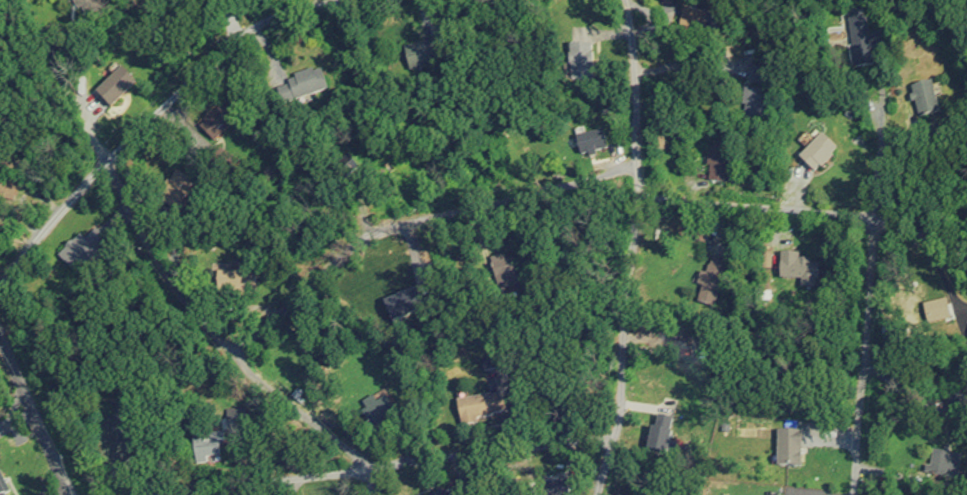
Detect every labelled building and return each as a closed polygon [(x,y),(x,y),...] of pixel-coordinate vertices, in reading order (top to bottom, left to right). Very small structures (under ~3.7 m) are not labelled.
[(102,0),(81,0),(87,17),(106,11),(102,0)] [(705,15),(683,8),(673,38),(695,45),(705,15)] [(591,81),(591,46),(566,46),(566,81),(591,81)] [(108,107),(132,83),(118,69),(93,93),(108,107)] [(764,83),(764,69),(748,69),(748,83),(764,83)] [(917,112),(932,111),(930,86),(915,87),(917,112)] [(764,121),(766,92),(741,91),(740,120),(764,121)] [(836,152),(821,137),(799,159),(814,174),(836,152)] [(731,144),(709,144),(707,186),(729,187),(731,144)] [(71,242),(77,257),(87,254),(81,238),(71,242)] [(814,291),(813,260),(777,262),(778,282),(795,281),(795,291),(814,291)] [(394,417),(382,395),(360,407),(372,428),(394,417)] [(458,422),(502,421),(501,398),(457,399),(458,422)] [(244,433),(242,409),(223,411),(226,434),(244,433)] [(800,434),(776,434),(776,468),(800,468),(800,434)] [(220,436),(191,436),(191,460),(220,460),(220,436)] [(956,481),(960,456),(933,451),(928,476),(956,481)] [(559,480),(541,480),(541,494),(559,494),(559,480)]
